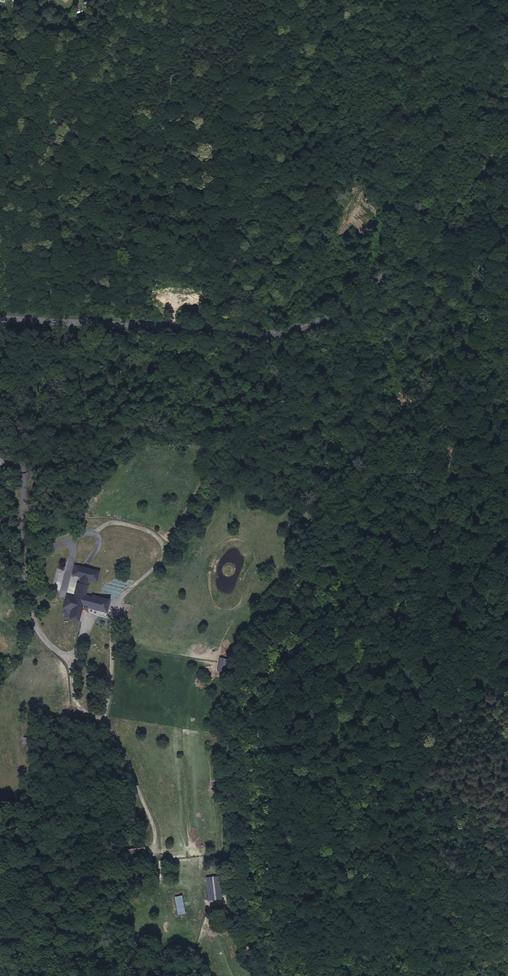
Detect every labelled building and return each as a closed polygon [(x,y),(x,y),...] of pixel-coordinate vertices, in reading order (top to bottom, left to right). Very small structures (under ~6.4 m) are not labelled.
[(78,623),(82,608),(106,615),(110,601),(85,594),(89,581),(96,583),(99,572),(74,565),(71,575),(78,577),(73,597),(66,595),(62,609),(71,611),(68,620),(78,623)] [(218,658),(217,672),(224,672),(226,659),(218,658)] [(209,901),(222,898),(218,875),(204,878),(209,901)] [(182,895),(174,896),(177,915),(185,914),(182,895)]
